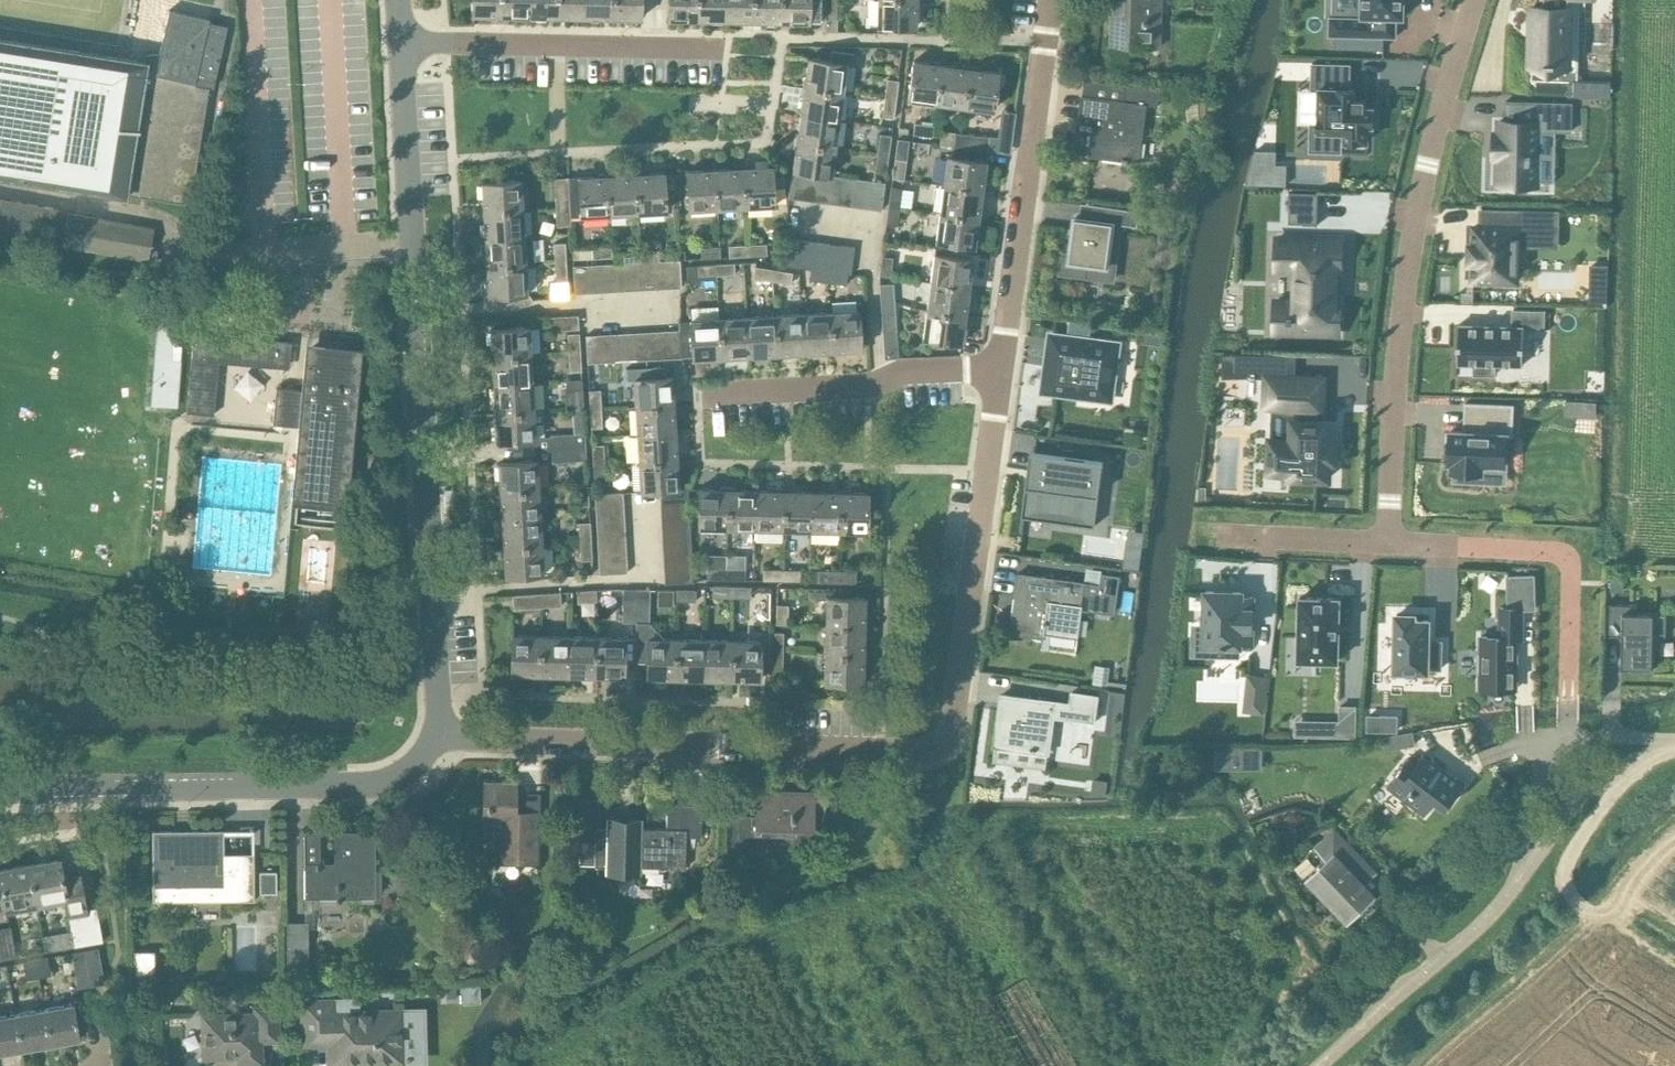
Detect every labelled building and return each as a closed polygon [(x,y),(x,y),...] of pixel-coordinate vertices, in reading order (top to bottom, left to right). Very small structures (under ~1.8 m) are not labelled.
[(501,0),(473,0),(473,14),(501,14),(501,0)] [(501,14),(528,15),(529,0),(501,0),(501,14)] [(556,15),(557,0),(529,0),(528,15),(556,15)] [(556,15),(584,16),(585,0),(557,0),(556,15)] [(584,16),(612,17),(613,0),(585,0),(584,16)] [(612,17),(641,17),(641,0),(613,0),(612,17)] [(697,0),(668,0),(668,18),(696,19),(697,0)] [(696,19),(725,19),(725,0),(697,0),(696,19)] [(752,20),(753,0),(725,0),(725,19),(752,20)] [(780,21),(780,0),(753,0),(752,20),(780,21)] [(780,21),(809,21),(809,19),(825,19),(825,14),(826,0),(780,0),(780,21)] [(838,0),(826,0),(825,14),(837,14),(838,0)] [(877,31),(895,32),(895,25),(916,26),(917,0),(878,0),(877,31)] [(1117,7),(1117,14),(1112,14),(1112,44),(1113,44),(1113,37),(1129,38),(1128,44),(1159,45),(1161,0),(1118,0),(1117,7)] [(1330,16),(1329,35),(1396,36),(1396,16),(1404,17),(1405,0),(1362,0),(1362,14),(1362,17),(1330,16)] [(1531,80),(1568,80),(1568,95),(1607,96),(1610,96),(1610,80),(1608,80),(1577,79),(1578,0),(1542,0),(1542,4),(1533,4),(1531,80)] [(126,193),(141,195),(146,196),(190,203),(209,86),(213,87),(227,25),(209,21),(209,18),(169,9),(159,53),(146,55),(145,61),(126,193)] [(131,58),(0,38),(0,174),(110,191),(119,193),(126,194),(126,193),(145,61),(131,58)] [(804,86),(842,91),(846,64),(852,65),(854,53),(831,49),(830,61),(808,58),(804,86)] [(936,102),(942,63),(913,59),(908,98),(936,102)] [(1312,62),(1311,90),(1320,91),(1319,122),(1310,122),(1310,151),(1342,151),(1342,141),(1369,142),(1370,126),(1374,126),(1375,106),(1365,106),(1365,98),(1356,98),(1356,87),(1350,87),(1351,63),(1312,62)] [(969,67),(942,63),(936,102),(964,105),(969,67)] [(969,67),(964,105),(992,109),(997,70),(969,67)] [(899,80),(887,79),(884,96),(896,98),(899,80)] [(1147,104),(1159,106),(1161,89),(1126,85),(1124,101),(1083,96),(1080,120),(1095,122),(1090,156),(1139,162),(1147,104)] [(839,118),(842,91),(804,86),(801,113),(839,118)] [(1176,90),(1173,114),(1196,117),(1199,93),(1176,90)] [(882,116),(893,118),(896,98),(884,96),(882,116)] [(1571,103),(1507,101),(1507,120),(1498,120),(1498,134),(1494,134),(1493,157),(1497,157),(1497,183),(1539,184),(1540,128),(1571,129),(1571,103)] [(836,146),(839,118),(801,113),(797,141),(836,146)] [(1000,119),(997,145),(1010,147),(1013,121),(1000,119)] [(933,125),(914,123),(913,134),(932,137),(933,125)] [(957,132),(958,132),(958,131),(941,129),(940,143),(955,145),(957,132)] [(989,136),(958,132),(957,132),(955,145),(987,149),(989,136)] [(891,135),(880,133),(877,151),(889,153),(891,135)] [(832,175),(836,146),(797,141),(793,169),(806,171),(819,173),(832,175)] [(875,172),(886,173),(889,153),(877,151),(875,172)] [(943,184),(982,189),(986,160),(947,155),(943,184)] [(894,158),(892,178),(903,180),(906,160),(894,158)] [(743,167),(745,205),(773,203),(771,165),(743,167)] [(717,207),(745,205),(743,167),(715,168),(717,207)] [(717,207),(715,168),(686,170),(689,208),(717,207)] [(788,197),(802,199),(806,171),(793,169),(792,169),(788,197)] [(634,173),(637,211),(665,210),(663,171),(634,173)] [(802,199),(815,201),(819,173),(806,171),(802,199)] [(609,213),(637,211),(634,173),(607,175),(609,213)] [(815,201),(829,202),(832,175),(819,173),(815,201)] [(609,213),(607,175),(578,176),(580,215),(609,213)] [(829,202),(842,204),(846,177),(832,175),(829,202)] [(556,211),(569,210),(567,177),(554,177),(556,211)] [(842,204),(855,206),(859,178),(846,177),(842,204)] [(855,206),(868,208),(872,180),(859,178),(855,206)] [(483,210),(522,207),(520,179),(482,181),(483,210)] [(868,208),(882,210),(886,182),(872,180),(868,208)] [(978,216),(982,189),(943,184),(940,211),(978,216)] [(903,188),(891,186),(889,204),(901,206),(903,188)] [(1317,224),(1318,193),(1290,192),(1289,223),(1317,224)] [(60,208),(0,197),(0,232),(55,242),(60,208)] [(897,231),(901,206),(889,204),(885,229),(897,231)] [(1140,210),(1107,206),(1105,221),(1075,217),(1070,254),(1063,253),(1061,273),(1088,276),(1089,264),(1115,267),(1119,233),(1112,232),(1113,223),(1138,226),(1140,210)] [(523,235),(522,207),(483,210),(485,238),(523,235)] [(569,210),(556,211),(557,225),(570,225),(569,210)] [(1473,263),(1473,280),(1517,281),(1518,245),(1544,246),(1545,211),(1486,210),(1485,227),(1474,227),(1474,244),(1470,244),(1470,263),(1473,263)] [(978,216),(940,211),(936,239),(975,245),(978,216)] [(63,243),(148,259),(154,228),(68,212),(63,243)] [(485,238),(487,265),(525,264),(534,263),(532,235),(523,235),(485,238)] [(799,266),(802,239),(788,237),(784,265),(799,266)] [(1277,237),(1276,270),(1295,270),(1294,302),(1289,301),(1288,334),(1340,335),(1341,301),(1336,301),(1337,274),(1341,274),(1342,238),(1277,237)] [(815,241),(802,239),(799,266),(811,268),(815,241)] [(823,281),(828,243),(815,241),(811,268),(810,280),(823,281)] [(565,242),(553,243),(554,261),(566,260),(565,242)] [(748,244),(748,255),(767,254),(766,243),(748,244)] [(841,245),(828,243),(823,281),(836,283),(841,245)] [(748,255),(748,244),(729,245),(729,256),(748,255)] [(592,259),(612,257),(611,245),(591,247),(592,259)] [(855,246),(841,245),(836,283),(846,284),(848,273),(851,274),(855,246)] [(701,259),(720,258),(720,246),(700,247),(701,259)] [(658,249),(639,250),(639,261),(653,260),(659,260),(658,249)] [(620,251),(621,262),(626,261),(639,261),(639,250),(620,251)] [(930,281),(969,286),(973,258),(934,253),(930,281)] [(882,256),(879,275),(891,276),(893,257),(882,256)] [(666,259),(659,260),(653,260),(655,288),(668,287),(666,259)] [(666,259),(668,287),(681,286),(679,259),(666,259)] [(555,280),(567,279),(566,260),(554,261),(555,280)] [(641,288),(655,288),(653,260),(639,261),(641,288)] [(613,262),(614,290),(628,289),(626,261),(621,262),(613,262)] [(628,289),(641,288),(639,261),(626,261),(628,289)] [(600,263),(602,291),(614,290),(613,262),(600,263)] [(602,291),(600,263),(586,264),(588,292),(602,291)] [(734,263),(715,264),(716,276),(735,275),(734,263)] [(525,264),(487,265),(488,294),(527,291),(525,264)] [(588,292),(586,264),(573,264),(574,293),(588,292)] [(716,276),(715,264),(695,265),(696,277),(716,276)] [(772,280),(774,269),(755,266),(753,277),(772,280)] [(774,269),(772,280),(790,283),(793,272),(774,269)] [(881,298),(894,297),(893,281),(880,282),(881,298)] [(965,313),(969,286),(930,281),(927,308),(965,313)] [(894,297),(881,298),(882,331),(896,330),(894,297)] [(718,317),(717,306),(691,307),(691,319),(690,319),(690,320),(678,320),(679,329),(681,356),(692,356),(693,358),(721,356),(718,317)] [(158,308),(151,403),(175,405),(179,361),(170,360),(173,309),(158,308)] [(965,313),(927,308),(923,337),(961,342),(965,313)] [(829,311),(832,350),(861,349),(858,310),(829,311)] [(1523,365),(1524,328),(1544,329),(1545,311),(1513,310),(1513,326),(1458,325),(1457,363),(1475,364),(1474,374),(1495,375),(1495,364),(1523,365)] [(804,352),(832,350),(829,311),(802,313),(804,352)] [(578,327),(578,313),(550,315),(551,329),(578,327)] [(776,353),(804,352),(802,313),(774,314),(776,353)] [(749,355),(776,353),(774,314),(746,316),(749,355)] [(721,356),(749,355),(746,316),(718,317),(721,356)] [(492,357),(530,354),(529,326),(490,328),(492,357)] [(665,329),(652,330),(654,358),(667,357),(665,329)] [(679,329),(665,329),(667,357),(681,356),(679,329)] [(652,330),(639,331),(641,359),(654,358),(652,330)] [(639,331),(626,332),(627,360),(641,359),(639,331)] [(193,332),(186,411),(212,414),(218,361),(244,363),(246,337),(193,332)] [(569,351),(580,350),(579,332),(568,333),(569,351)] [(626,332),(612,333),(614,360),(627,360),(626,332)] [(599,333),(586,334),(587,362),(601,361),(599,333)] [(612,333),(599,333),(601,361),(614,360),(612,333)] [(1118,343),(1051,335),(1044,390),(1111,399),(1118,343)] [(284,367),(286,340),(246,337),(244,363),(284,367)] [(276,387),(273,423),(299,426),(292,503),(297,504),(295,521),(344,525),(346,508),(361,356),(360,356),(340,355),(341,347),(335,346),(327,346),(326,353),(306,352),(302,390),(276,387)] [(580,350),(569,351),(570,370),(581,369),(580,350)] [(532,381),(530,354),(492,357),(494,384),(532,381)] [(1331,440),(1332,419),(1318,418),(1319,408),(1324,408),(1325,377),(1296,376),(1297,355),(1239,355),(1238,377),(1265,377),(1264,407),(1273,407),(1272,437),(1270,437),(1269,470),(1291,470),(1291,475),(1329,477),(1329,459),(1336,459),(1336,440),(1331,440)] [(635,406),(674,404),(672,375),(634,377),(635,406)] [(534,409),(532,381),(494,384),(495,412),(534,409)] [(572,407),(583,406),(582,388),(571,388),(572,407)] [(590,408),(601,408),(600,389),(589,390),(590,408)] [(1511,434),(1512,404),(1466,403),(1465,429),(1448,429),(1447,462),(1450,462),(1450,471),(1454,471),(1453,481),(1481,482),(1481,472),(1484,472),(1484,464),(1506,465),(1506,463),(1508,463),(1508,451),(1507,451),(1507,434),(1511,434)] [(675,431),(674,404),(635,406),(637,433),(675,431)] [(601,408),(590,408),(591,427),(603,427),(601,408)] [(534,409),(495,412),(497,440),(536,438),(534,409)] [(553,447),(585,445),(584,431),(552,433),(553,447)] [(637,433),(639,461),(677,459),(675,431),(637,433)] [(593,464),(605,463),(603,443),(592,444),(593,464)] [(585,445),(553,447),(553,460),(586,459),(585,445)] [(1119,450),(1117,465),(1130,467),(1132,452),(1119,450)] [(1035,454),(1027,511),(1053,514),(1053,517),(1096,523),(1100,494),(1097,493),(1098,480),(1101,463),(1035,454)] [(500,490),(538,487),(537,459),(498,461),(500,490)] [(639,461),(640,490),(659,488),(660,502),(688,501),(688,487),(678,488),(677,459),(639,461)] [(605,463),(593,464),(594,482),(606,482),(605,463)] [(588,484),(577,485),(578,504),(589,504),(588,484)] [(1199,486),(1198,500),(1206,501),(1207,487),(1199,486)] [(540,515),(538,487),(500,490),(501,518),(540,515)] [(727,526),(728,488),(699,487),(699,526),(727,526)] [(755,488),(728,488),(727,526),(754,527),(755,488)] [(783,489),(755,488),(754,527),(754,537),(782,537),(782,528),(783,489)] [(811,490),(783,489),(782,528),(810,528),(811,490)] [(810,528),(838,529),(839,490),(811,490),(810,528)] [(839,490),(838,529),(866,530),(867,491),(839,490)] [(596,507),(624,505),(623,492),(595,493),(596,507)] [(660,502),(660,516),(689,514),(688,501),(660,502)] [(597,520),(625,519),(624,505),(596,507),(597,520)] [(660,516),(661,529),(690,527),(689,514),(660,516)] [(501,518),(503,546),(542,543),(540,515),(501,518)] [(597,533),(625,532),(625,519),(597,520),(597,533)] [(580,540),(591,539),(590,521),(579,522),(580,540)] [(661,529),(662,542),(691,541),(690,527),(661,529)] [(598,547),(626,545),(625,532),(597,533),(598,547)] [(591,539),(580,540),(581,559),(592,559),(591,539)] [(662,542),(663,556),(691,554),(691,541),(662,542)] [(542,543),(503,546),(505,574),(544,572),(542,543)] [(599,560),(627,559),(626,545),(598,547),(599,560)] [(663,556),(663,569),(692,568),(691,554),(663,556)] [(627,559),(599,560),(599,573),(628,572),(627,559)] [(725,578),(726,567),(707,566),(707,578),(725,578)] [(726,567),(725,578),(744,579),(745,567),(726,567)] [(663,569),(664,582),(693,581),(692,568),(663,569)] [(781,580),(781,568),(763,568),(763,579),(781,580)] [(781,568),(781,580),(800,580),(800,568),(781,568)] [(836,581),(837,570),(818,569),(818,581),(836,581)] [(837,570),(836,581),(856,581),(856,570),(837,570)] [(1019,573),(1010,633),(1045,639),(1046,634),(1079,639),(1084,605),(1082,604),(1084,593),(1090,597),(1117,601),(1121,575),(1102,573),(1100,585),(1086,582),(1019,573)] [(1534,575),(1508,577),(1509,610),(1536,609),(1534,575)] [(732,597),(732,585),(713,585),(713,596),(732,597)] [(732,585),(732,597),(750,597),(751,586),(732,585)] [(636,621),(636,617),(637,588),(623,588),(623,621),(636,621)] [(650,617),(651,588),(637,588),(636,617),(650,617)] [(677,588),(677,599),(696,599),(696,589),(677,588)] [(597,600),(596,589),(577,590),(578,602),(597,600)] [(1205,624),(1204,645),(1219,645),(1219,646),(1225,647),(1225,645),(1240,645),(1242,645),(1242,644),(1254,644),(1255,595),(1243,595),(1243,591),(1205,590),(1205,624)] [(546,592),(547,606),(562,604),(560,591),(546,592)] [(547,606),(546,592),(513,594),(514,608),(547,606)] [(826,624),(865,625),(865,596),(826,595),(826,624)] [(1299,597),(1298,661),(1339,660),(1341,597),(1299,597)] [(776,623),(787,623),(788,604),(777,603),(776,623)] [(1666,613),(1637,612),(1637,605),(1607,604),(1607,603),(1605,603),(1605,636),(1606,636),(1606,635),(1622,636),(1622,666),(1621,666),(1621,667),(1654,668),(1654,666),(1653,666),(1653,633),(1665,634),(1665,635),(1667,635),(1667,612),(1666,612),(1666,613)] [(1395,612),(1394,671),(1430,672),(1430,669),(1442,669),(1442,648),(1430,648),(1431,618),(1417,618),(1417,612),(1395,612)] [(650,617),(636,617),(636,621),(636,661),(647,661),(647,676),(675,677),(676,638),(664,638),(650,621),(650,617)] [(864,652),(865,625),(826,624),(825,651),(864,652)] [(1204,645),(1205,624),(1192,624),(1191,656),(1240,657),(1240,645),(1225,645),(1225,647),(1219,646),(1219,645),(1204,645)] [(769,646),(783,646),(783,631),(769,630),(769,646)] [(540,674),(541,635),(512,634),(511,673),(540,674)] [(568,635),(541,635),(540,674),(567,674),(568,635)] [(596,636),(568,635),(567,674),(595,675),(596,636)] [(596,636),(595,675),(623,676),(624,637),(596,636)] [(1481,671),(1481,689),(1516,689),(1516,637),(1481,636),(1481,655),(1478,654),(1477,671),(1481,671)] [(704,639),(676,638),(675,677),(703,678),(704,639)] [(703,678),(731,678),(732,639),(704,639),(703,678)] [(732,639),(731,678),(759,679),(759,640),(732,639)] [(783,646),(769,646),(768,679),(782,679),(783,646)] [(864,652),(825,651),(825,680),(863,682),(864,652)] [(1096,668),(1093,687),(1105,688),(1108,689),(1110,670),(1107,669),(1096,668)] [(1002,695),(996,745),(1049,753),(1054,715),(1095,721),(1098,693),(1069,689),(1067,704),(1056,703),(1002,695)] [(1340,721),(1339,737),(1356,737),(1357,706),(1340,705),(1340,721)] [(1368,715),(1367,731),(1398,732),(1398,731),(1398,715),(1368,715)] [(1340,721),(1295,719),(1295,736),(1339,737),(1340,721)] [(1261,748),(1237,748),(1238,765),(1238,766),(1261,766),(1261,765),(1261,748)] [(1423,755),(1417,763),(1409,757),(1408,758),(1408,759),(1402,767),(1395,776),(1396,777),(1412,789),(1410,790),(1413,793),(1407,801),(1417,808),(1425,814),(1436,799),(1441,803),(1447,807),(1451,801),(1463,786),(1464,786),(1465,785),(1424,753),(1423,754),(1423,755)] [(539,800),(515,800),(516,784),(484,784),(484,785),(489,785),(488,818),(483,818),(482,858),(537,860),(539,800)] [(812,792),(794,792),(794,790),(778,790),(778,791),(756,791),(756,814),(739,814),(738,852),(763,853),(763,833),(812,834),(812,826),(817,826),(817,823),(822,823),(826,797),(812,794),(812,792)] [(614,827),(599,827),(599,802),(580,802),(578,865),(684,867),(685,836),(700,836),(701,802),(666,801),(666,828),(633,828),(633,818),(614,818),(614,827)] [(154,830),(152,830),(153,901),(155,901),(155,886),(217,885),(217,886),(221,886),(222,899),(252,899),(252,900),(254,900),(254,853),(252,853),(252,857),(224,858),(224,831),(154,832),(154,830)] [(320,835),(304,835),(305,897),(375,896),(375,830),(342,830),(342,862),(320,862),(320,835)] [(1354,877),(1365,866),(1335,835),(1320,849),(1330,860),(1311,879),(1349,917),(1372,896),(1354,877)] [(28,862),(36,904),(62,899),(66,919),(69,919),(73,945),(102,940),(96,910),(88,911),(81,873),(63,877),(59,856),(28,862)] [(28,862),(0,867),(0,879),(5,909),(36,904),(28,862)] [(307,980),(308,937),(309,921),(288,920),(287,946),(287,979),(307,980)] [(1,958),(15,955),(10,925),(0,927),(0,952),(1,958)] [(72,952),(78,987),(104,982),(98,948),(72,952)] [(148,951),(134,951),(133,974),(147,975),(148,951)] [(52,975),(48,956),(33,958),(37,977),(52,975)] [(23,960),(26,979),(37,977),(33,958),(23,960)] [(50,1042),(80,1037),(74,1002),(43,1008),(50,1042)] [(306,1038),(307,1038),(331,1037),(332,1060),(358,1060),(362,1055),(371,1055),(375,1059),(401,1058),(400,1051),(404,1047),(404,1038),(400,1034),(399,1012),(385,1012),(381,1008),(372,1009),(368,1012),(332,1014),(331,1002),(305,1002),(306,1038)] [(279,1040),(278,1005),(254,1006),(254,1012),(202,1014),(203,1058),(238,1057),(238,1063),(247,1063),(250,1060),(262,1060),(262,1041),(279,1040)] [(21,1047),(50,1042),(43,1008),(14,1013),(21,1047)] [(21,1047),(14,1013),(0,1015),(0,1050),(21,1047)]
